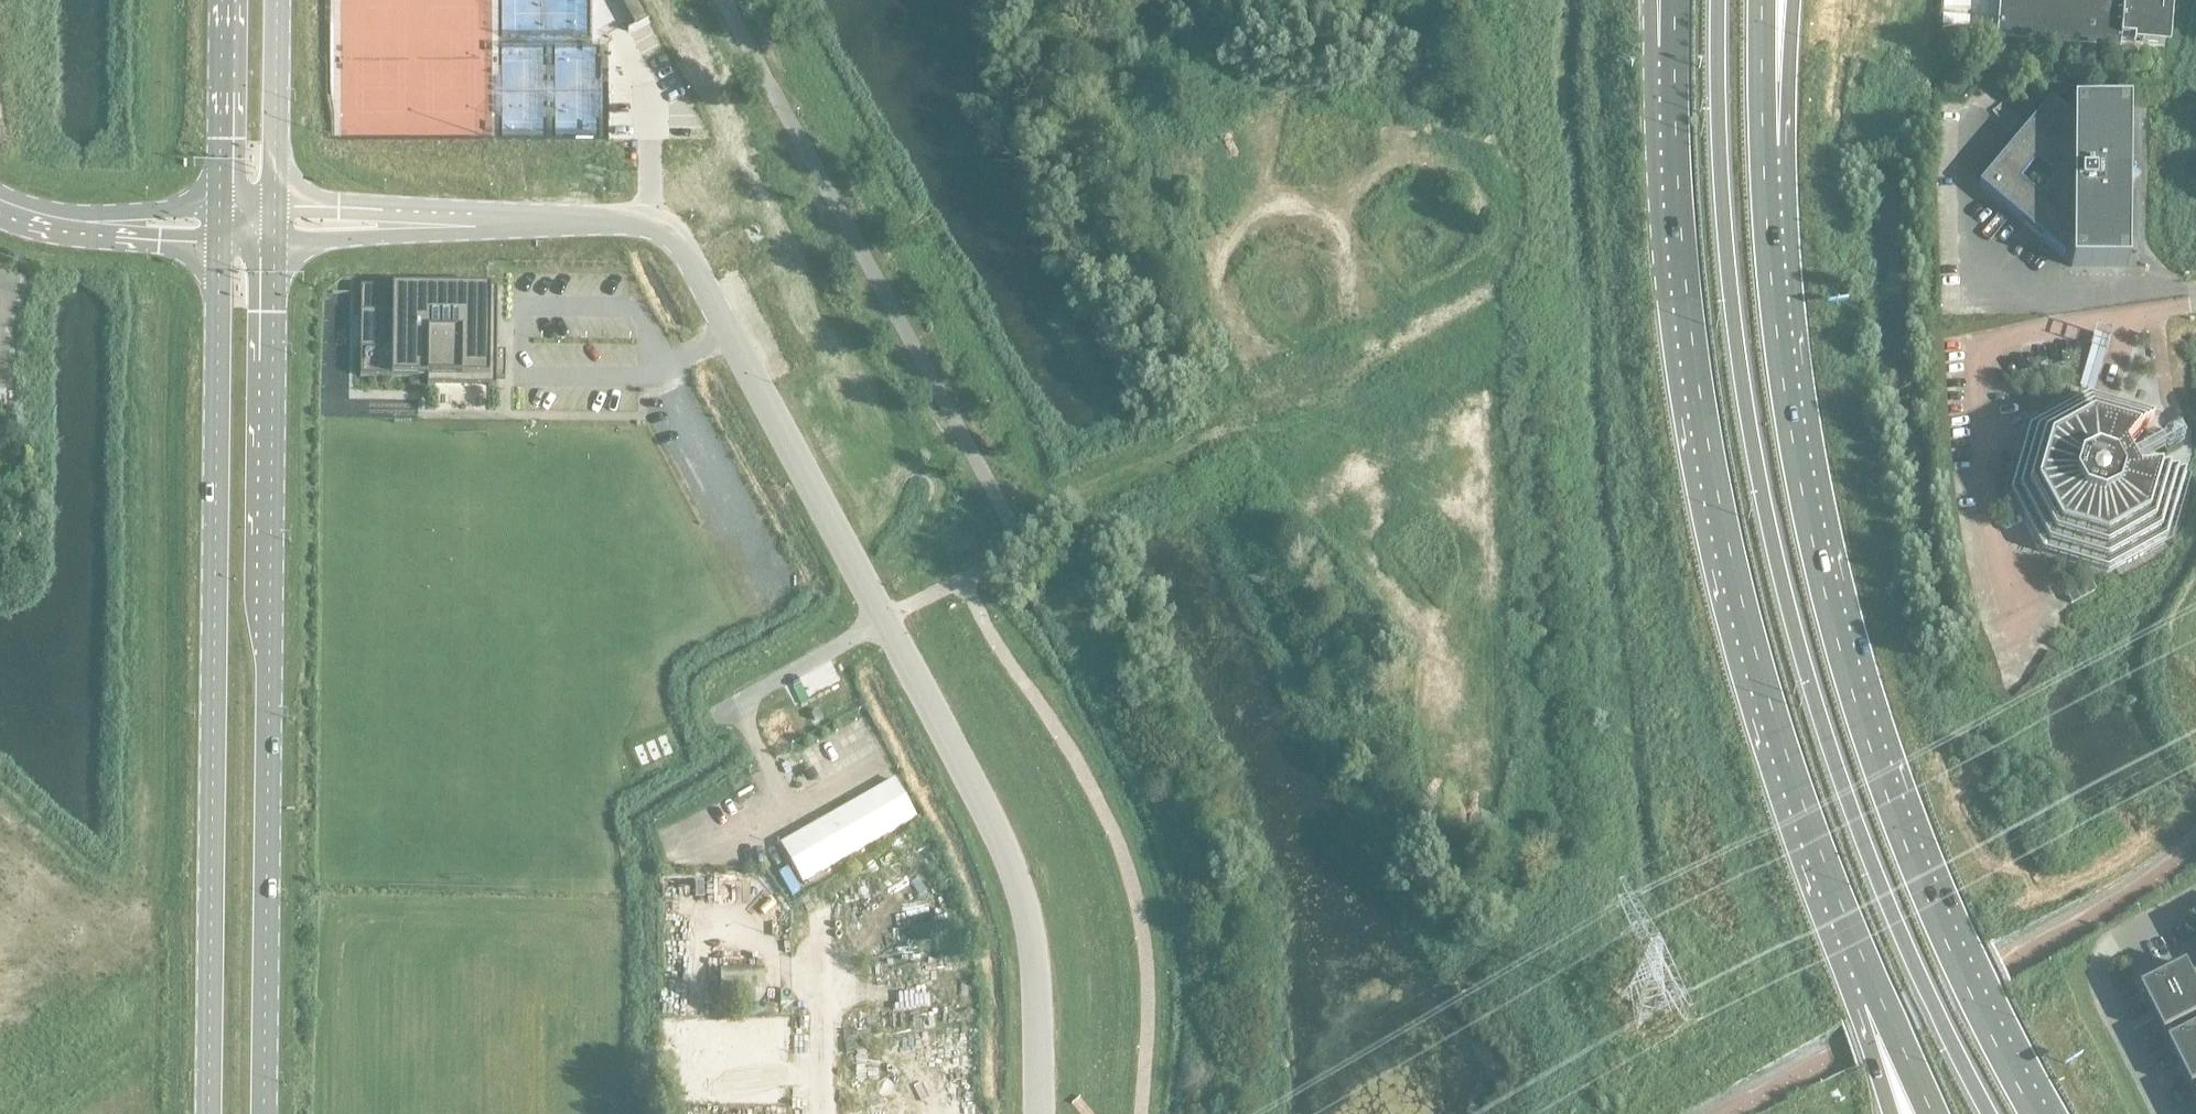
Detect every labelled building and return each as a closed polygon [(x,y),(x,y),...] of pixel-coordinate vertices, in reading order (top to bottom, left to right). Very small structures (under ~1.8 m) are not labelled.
[(2134,43),(2135,43),(2135,41),(2165,44),(2168,0),(2001,0),(1998,43),(2120,53),(2121,40),(2134,41),(2134,43)] [(2064,258),(2072,248),(2072,268),(2127,269),(2128,181),(2136,173),(2129,167),(2130,108),(2075,107),(2075,121),(2051,101),(1979,186),(2064,258)] [(491,309),(491,289),(361,287),(361,315),(364,315),(363,350),(361,349),(360,377),(428,378),(428,386),(435,386),(436,383),(488,384),(488,386),(496,387),(496,379),(505,379),(505,363),(497,363),(497,309),(491,309)] [(2094,389),(2106,350),(2107,350),(2111,337),(2095,332),(2092,345),(2093,346),(2081,385),(2094,389)] [(2153,416),(2088,397),(2029,429),(2010,494),(2042,553),(2107,572),(2166,540),(2185,475),(2184,473),(2137,478),(2124,455),(2154,418),(2153,416)] [(2161,444),(2166,453),(2183,443),(2178,434),(2161,444)] [(2189,968),(2144,991),(2167,1037),(2195,1022),(2195,981),(2189,968)] [(2171,1046),(2194,1091),(2195,1090),(2195,1033),(2171,1046)]
